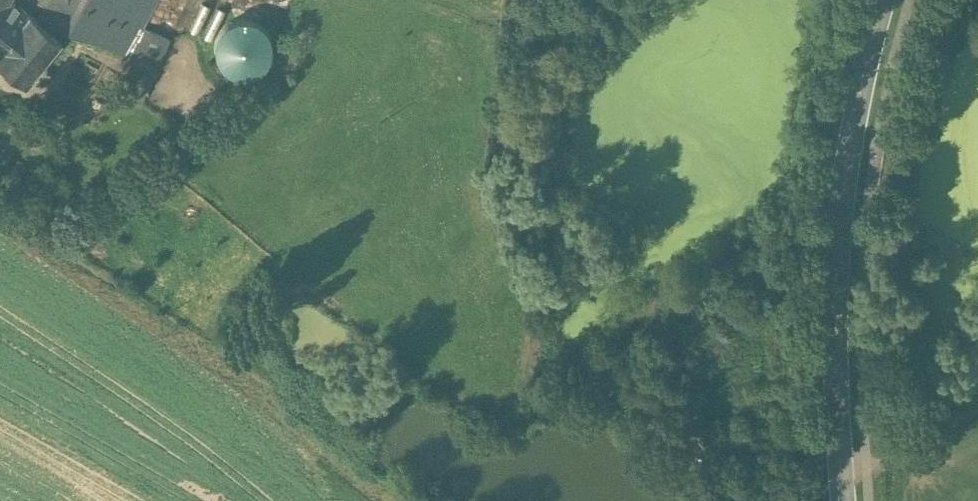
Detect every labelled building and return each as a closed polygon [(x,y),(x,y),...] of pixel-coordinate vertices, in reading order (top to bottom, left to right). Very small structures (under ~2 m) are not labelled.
[(29,12),(15,0),(0,0),(0,48),(29,12)] [(40,0),(47,4),(39,19),(62,38),(68,31),(84,0),(40,0)] [(68,31),(102,46),(122,0),(84,0),(68,31)] [(102,46),(125,58),(143,26),(157,0),(122,0),(102,46)] [(30,12),(29,12),(0,48),(0,61),(26,82),(62,38),(39,19),(30,12)] [(271,59),(273,48),(271,37),(265,28),(255,21),(244,19),(233,22),(223,28),(217,38),(215,49),(218,60),(224,69),(233,75),(245,77),(256,75),(265,69),(271,59)] [(170,39),(143,26),(125,58),(136,64),(123,96),(141,104),(170,39)]
